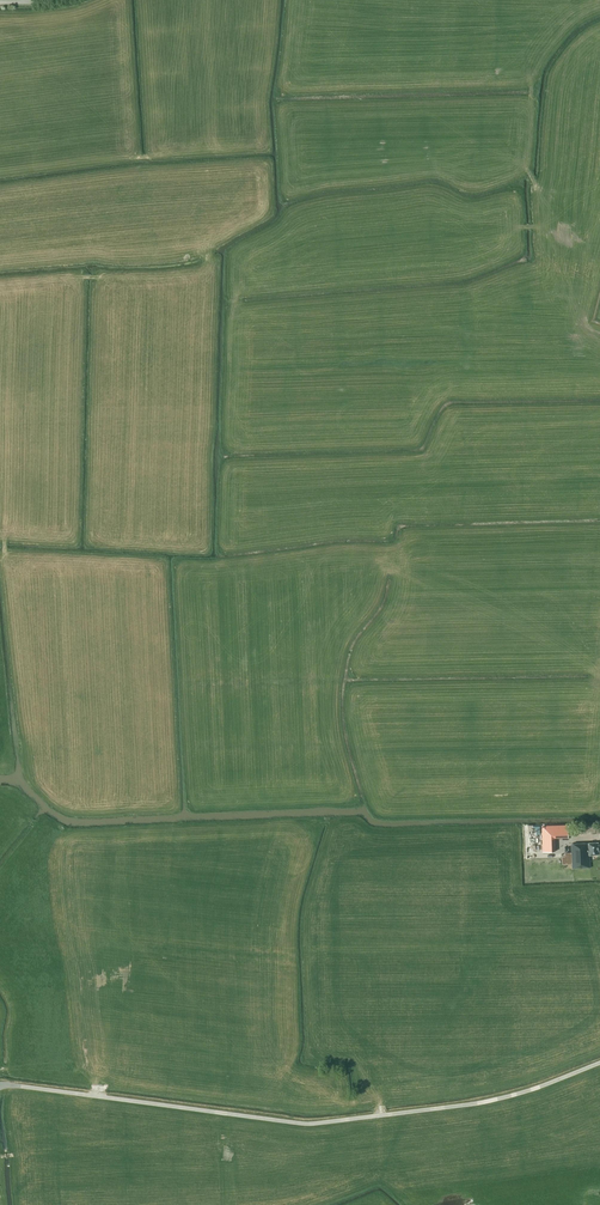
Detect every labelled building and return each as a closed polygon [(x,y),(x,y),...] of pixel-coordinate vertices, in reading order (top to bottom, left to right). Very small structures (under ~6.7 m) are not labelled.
[(568,827),(544,828),(545,852),(555,851),(554,837),(568,837),(568,827)] [(589,843),(571,844),(572,868),(590,867),(590,855),(599,855),(598,843),(589,843)]
